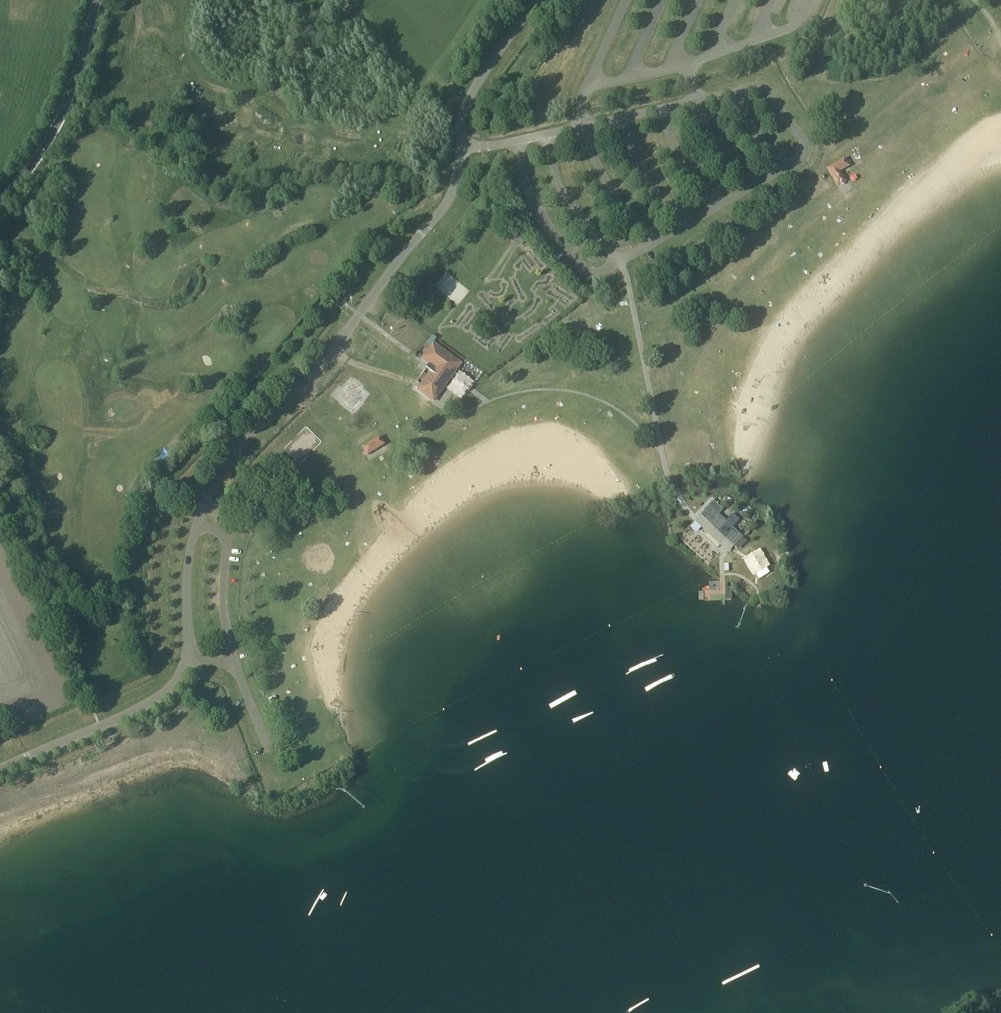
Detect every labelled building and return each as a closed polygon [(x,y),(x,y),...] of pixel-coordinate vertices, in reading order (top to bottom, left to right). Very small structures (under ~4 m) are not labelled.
[(835,164),(835,163),(826,168),(831,177),(832,176),(833,177),(832,178),(837,187),(845,182),(840,173),(839,172),(840,172),(839,171),(840,170),(841,171),(850,166),(844,158),(836,163),(835,164)] [(462,364),(433,343),(420,360),(428,366),(425,369),(429,372),(416,390),(434,403),(462,364)] [(370,442),(362,447),(367,456),(375,450),(376,449),(376,450),(385,445),(380,436),(371,441),(372,442),(371,443),(370,442)] [(146,466),(149,470),(159,460),(155,456),(146,466)] [(700,515),(735,547),(743,538),(717,514),(722,510),(713,501),(700,515)]
